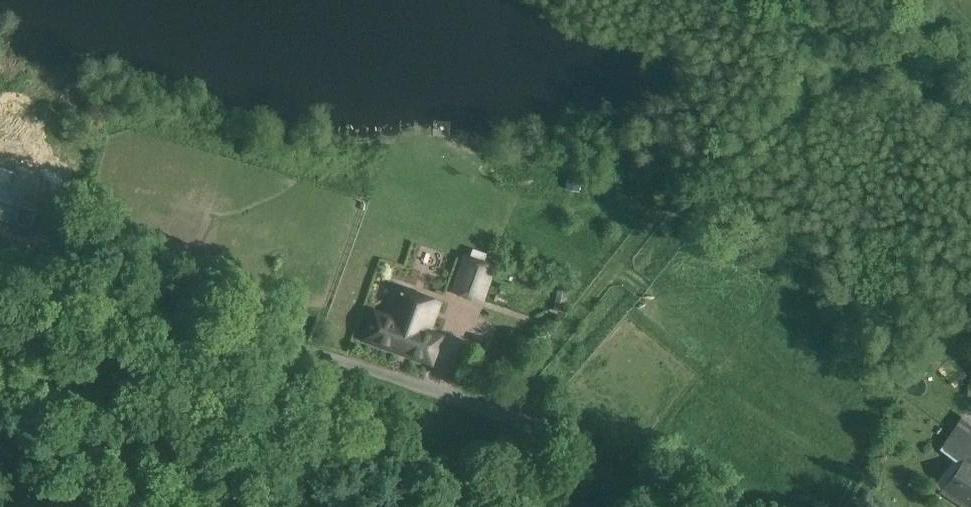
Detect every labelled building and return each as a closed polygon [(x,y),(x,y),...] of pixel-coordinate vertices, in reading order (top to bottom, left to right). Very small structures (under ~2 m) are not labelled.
[(0,168),(0,183),(12,187),(16,174),(0,168)] [(0,187),(0,218),(7,220),(16,223),(22,207),(31,178),(18,173),(12,191),(0,187)] [(37,212),(22,207),(16,223),(31,229),(37,212)] [(481,300),(493,267),(466,257),(454,291),(481,300)] [(418,297),(397,289),(386,317),(427,332),(437,303),(418,297)] [(569,291),(559,289),(555,310),(565,312),(569,291)] [(386,317),(375,314),(366,338),(431,362),(439,337),(427,332),(386,317)] [(963,422),(941,451),(955,462),(965,469),(970,462),(970,463),(970,428),(963,422)] [(936,488),(947,496),(965,469),(955,462),(936,488)] [(970,462),(965,469),(947,496),(964,506),(970,506),(970,463),(970,462)]
